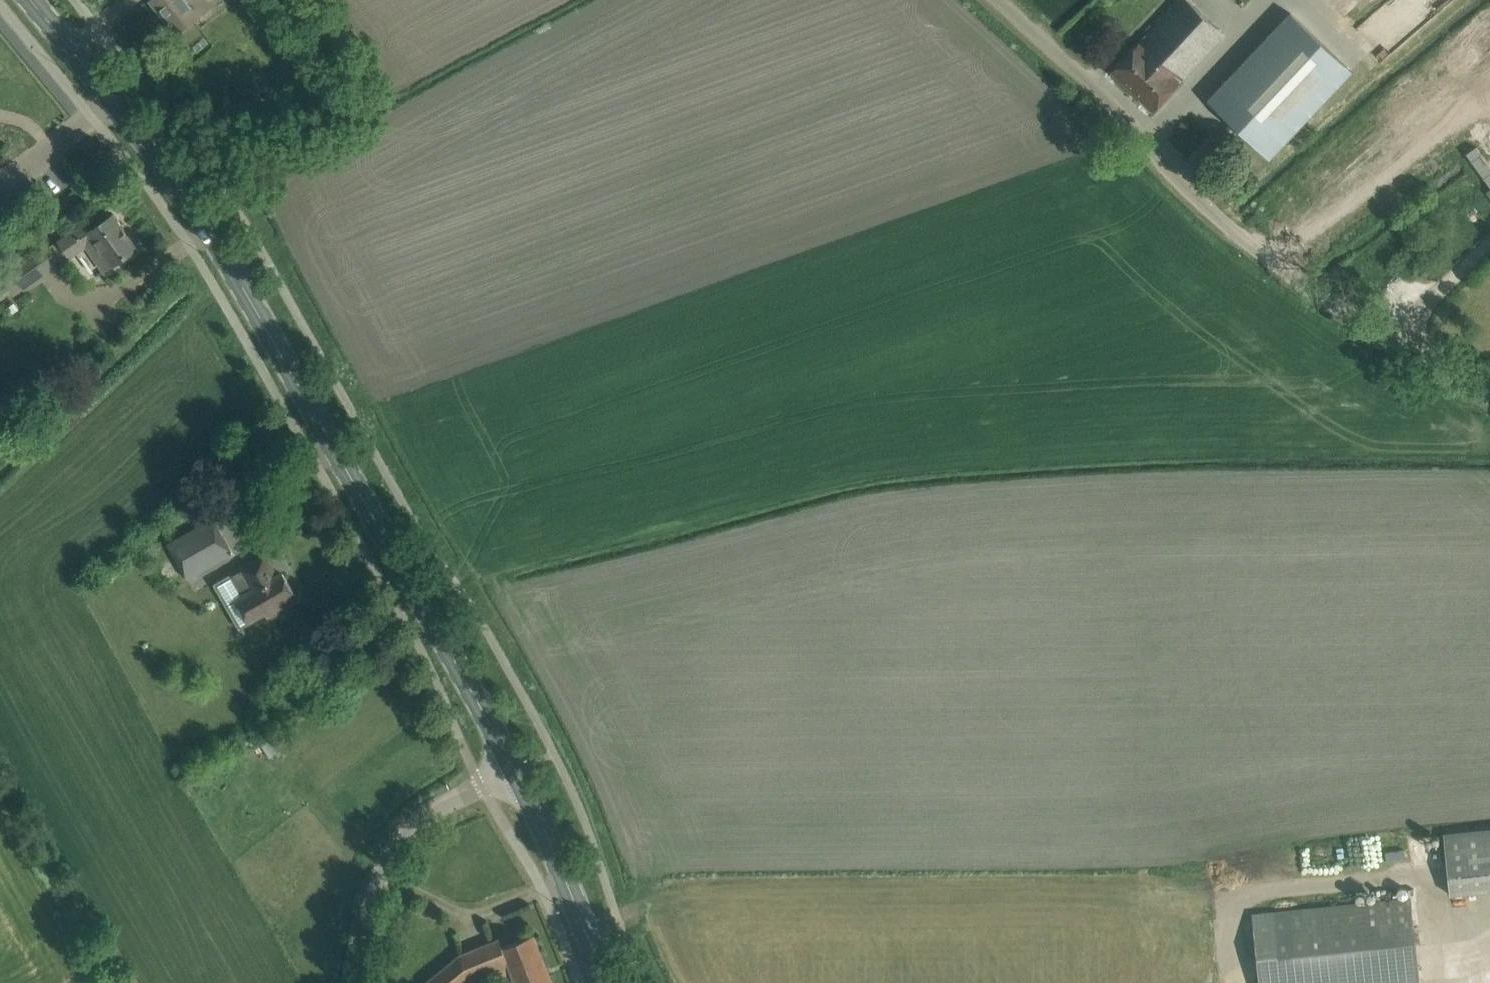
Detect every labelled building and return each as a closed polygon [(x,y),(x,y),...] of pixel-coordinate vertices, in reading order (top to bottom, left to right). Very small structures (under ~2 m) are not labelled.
[(208,0),(151,0),(177,33),(213,6),(208,0)] [(1153,109),(1224,34),(1187,0),(1178,0),(1164,15),(1112,71),(1153,109)] [(1351,76),(1290,18),(1208,105),(1215,112),(1269,163),(1351,76)] [(1466,157),(1489,188),(1489,170),(1475,150),(1466,157)] [(57,242),(68,258),(93,241),(111,266),(138,248),(114,214),(91,230),(85,222),(57,242)] [(8,266),(25,290),(62,265),(46,241),(8,266)] [(233,552),(214,518),(168,543),(188,578),(233,552)] [(244,597),(227,607),(240,629),(267,614),(269,618),(285,609),(281,602),(295,594),(284,573),(277,577),(265,555),(231,574),(244,597)] [(1250,895),(1246,895),(1251,944),(1256,943),(1260,982),(1420,982),(1402,805),(1243,822),(1250,895)] [(1443,828),(1447,890),(1489,888),(1489,826),(1443,828)] [(534,935),(503,947),(500,938),(460,954),(426,982),(425,982),(469,982),(471,981),(471,982),(486,982),(514,971),(519,982),(553,982),(534,935)]
